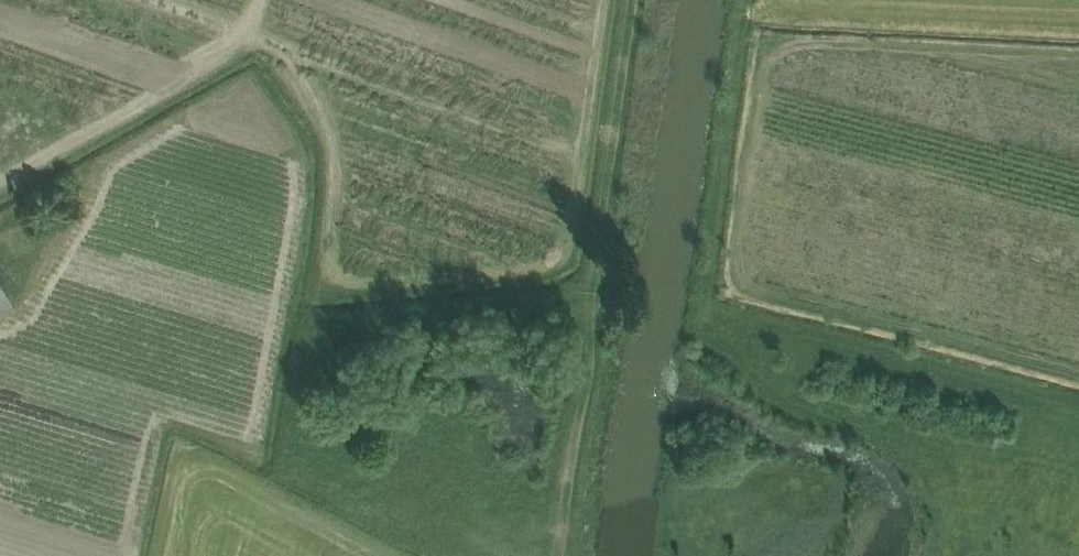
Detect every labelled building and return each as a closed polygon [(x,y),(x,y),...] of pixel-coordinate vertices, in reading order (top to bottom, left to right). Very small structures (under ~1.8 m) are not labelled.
[(15,301),(0,273),(0,309),(15,301)]
